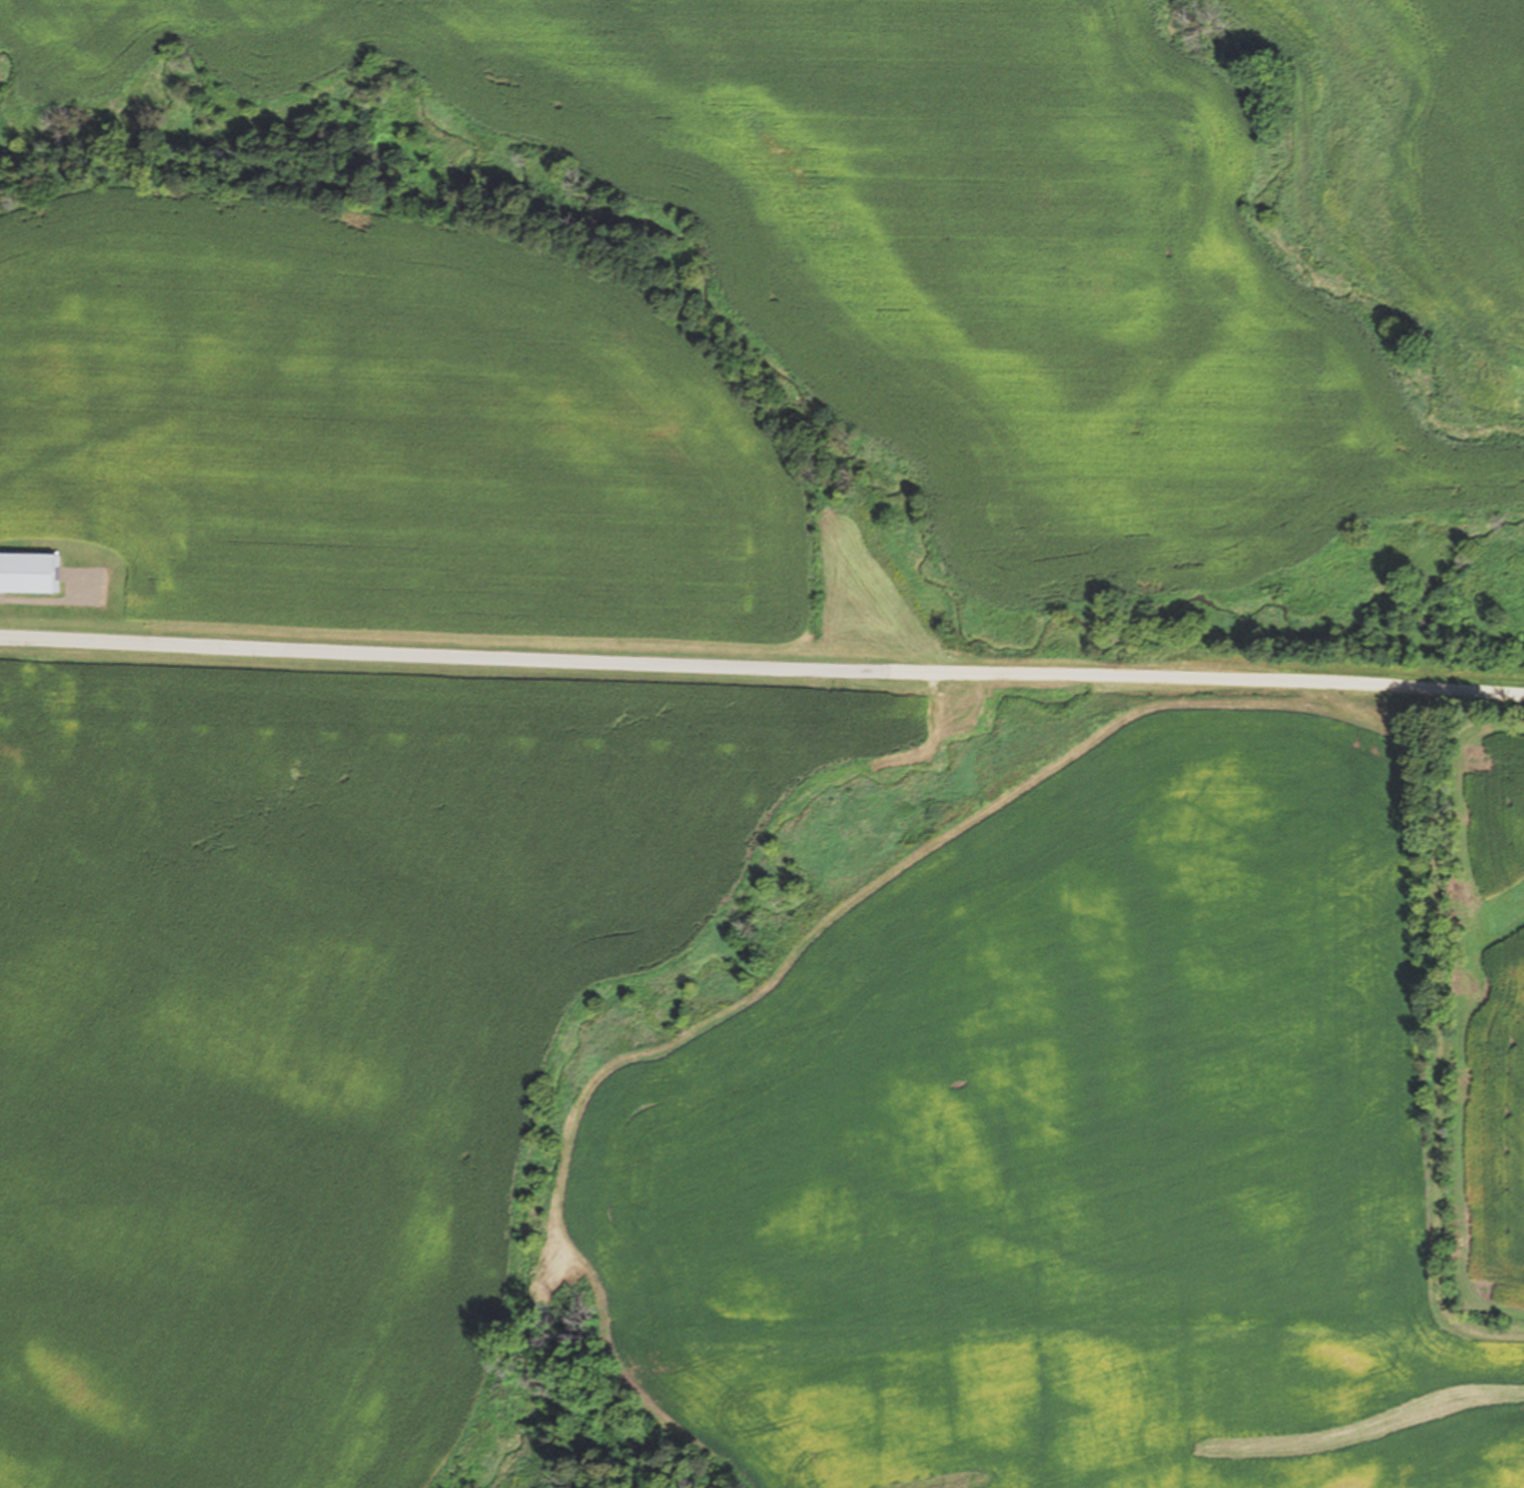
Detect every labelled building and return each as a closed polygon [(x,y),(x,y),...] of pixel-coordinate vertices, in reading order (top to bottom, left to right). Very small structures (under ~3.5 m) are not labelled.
[(67,591),(67,552),(7,552),(7,591),(67,591)]
